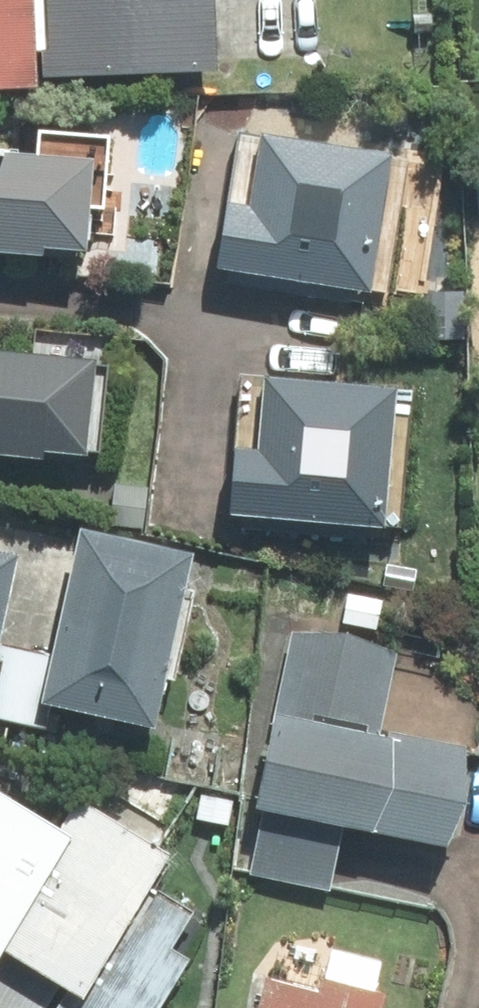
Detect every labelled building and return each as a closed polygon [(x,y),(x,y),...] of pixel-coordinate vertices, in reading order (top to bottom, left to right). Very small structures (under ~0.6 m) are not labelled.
[(235,63),(230,0),(0,0),(0,81),(235,63)] [(421,153),(271,126),(259,196),(233,192),(220,261),(396,293),(421,153)] [(124,155),(0,148),(0,251),(118,259),(124,155)] [(117,352),(0,344),(0,450),(110,458),(117,352)] [(403,520),(411,379),(251,371),(244,511),(403,520)] [(211,550),(108,528),(77,671),(4,655),(26,550),(0,545),(0,723),(60,736),(67,706),(173,728),(211,550)] [(467,840),(478,782),(478,741),(388,722),(405,643),(302,621),(248,876),(343,896),(360,817),(467,840)] [(0,769),(0,987),(3,990),(30,950),(74,979),(55,1007),(163,1007),(219,924),(171,893),(196,855),(107,796),(87,826),(0,769)] [(273,966),(263,1007),(396,1007),(399,996),(273,966)]
